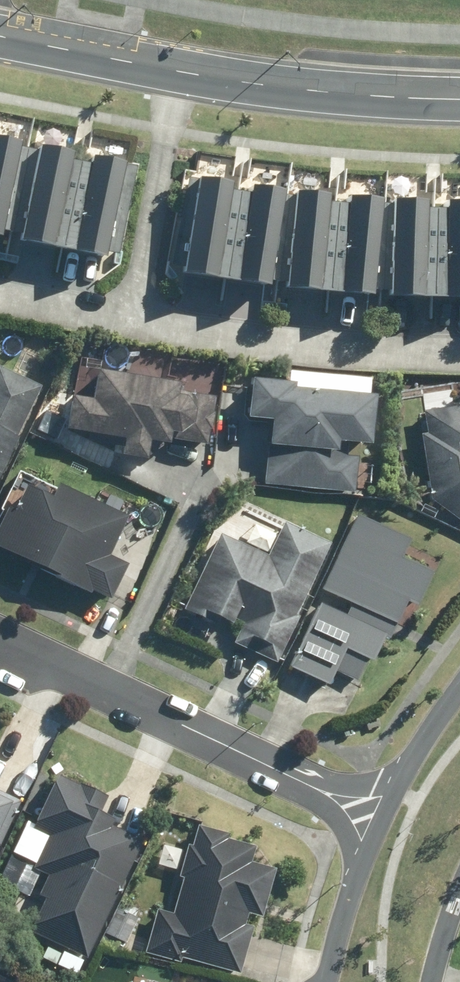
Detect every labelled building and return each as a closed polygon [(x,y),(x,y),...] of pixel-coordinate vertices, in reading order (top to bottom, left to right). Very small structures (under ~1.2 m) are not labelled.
[(0,138),(0,242),(3,243),(20,141),(0,138)] [(73,151),(41,145),(22,245),(54,251),(73,151)] [(126,162),(94,156),(76,254),(107,260),(126,162)] [(245,184),(195,179),(186,276),(236,280),(245,184)] [(283,191),(249,187),(240,281),(273,285),(283,191)] [(343,197),(295,193),(287,290),(335,294),(343,197)] [(383,197),(349,195),(343,295),(377,297),(383,197)] [(426,208),(426,200),(394,199),(389,298),(436,301),(441,209),(426,208)] [(448,201),(445,298),(459,299),(459,202),(448,201)] [(45,389),(0,369),(0,488),(45,389)] [(286,382),(251,379),(248,420),(268,422),(263,483),(355,492),(360,444),(373,445),(377,396),(369,396),(371,377),(288,369),(286,382)] [(70,398),(66,430),(123,437),(121,456),(147,460),(149,443),(172,446),(173,440),(212,445),(218,397),(179,392),(180,382),(97,372),(93,400),(70,398)] [(429,431),(421,432),(431,503),(459,498),(459,406),(426,411),(429,431)] [(94,594),(110,602),(127,567),(111,560),(130,520),(17,466),(0,502),(0,549),(94,594)] [(410,542),(356,516),(322,588),(395,623),(404,605),(413,609),(431,571),(403,557),(410,542)] [(269,557),(221,533),(184,609),(202,618),(205,612),(240,629),(232,645),(274,666),(334,546),(286,522),(269,557)] [(345,620),(317,607),(288,669),(327,687),(336,668),(359,679),(369,659),(373,661),(389,627),(350,608),(345,620)] [(88,958),(144,841),(110,825),(112,820),(100,814),(107,799),(57,775),(33,826),(27,823),(13,853),(37,864),(33,872),(55,882),(31,931),(88,958)] [(3,845),(22,803),(0,793),(0,844),(3,845)] [(156,905),(144,952),(238,976),(250,929),(246,928),(249,916),(260,918),(272,869),(252,863),(257,847),(228,840),(230,832),(198,824),(193,843),(187,842),(178,875),(184,877),(176,910),(156,905)]
